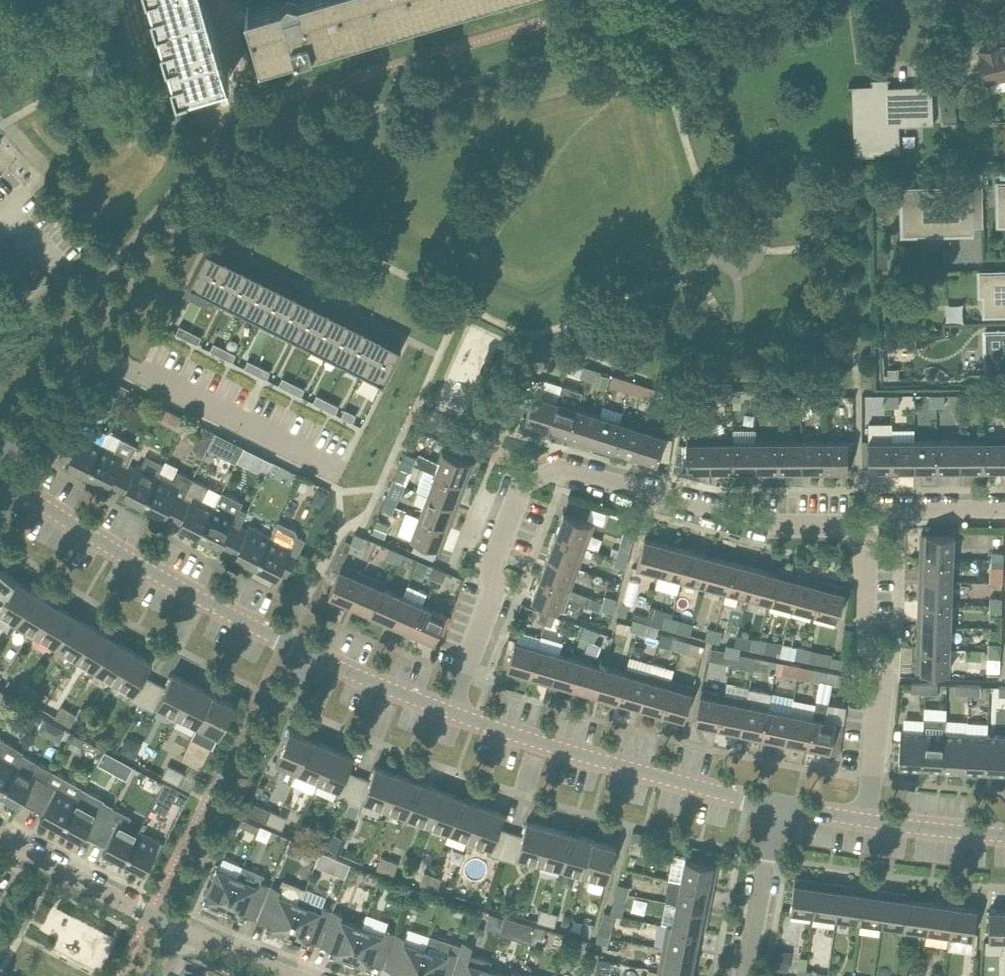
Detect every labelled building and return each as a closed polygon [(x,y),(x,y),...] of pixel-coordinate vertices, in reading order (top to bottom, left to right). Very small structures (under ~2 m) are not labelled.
[(179,85),(228,70),(208,0),(154,0),(179,85)] [(247,4),(261,53),(443,0),(260,0),(247,4)] [(987,83),(1004,79),(1004,43),(998,44),(978,50),(987,83)] [(931,121),(930,115),(934,115),(932,83),(886,85),(886,76),(872,77),(872,83),(854,83),(855,109),(872,109),(873,132),(856,133),(857,152),(895,151),(900,150),(899,124),(934,123),(934,121),(931,121)] [(950,230),(959,230),(972,229),(971,196),(983,195),(983,170),(969,171),(969,186),(902,188),(902,218),(919,218),(920,233),(950,233),(950,230)] [(207,248),(189,283),(208,293),(226,257),(207,248)] [(226,257),(208,293),(226,301),(243,266),(226,257)] [(243,266),(226,301),(243,310),(261,275),(243,266)] [(996,271),(996,293),(984,294),(985,314),(1004,313),(1004,271),(996,271)] [(261,275),(243,310),(260,319),(278,284),(261,275)] [(278,284),(260,319),(278,328),(296,293),(278,284)] [(296,293),(278,328),(295,336),(313,301),(296,293)] [(313,301),(295,336),(313,345),(330,310),(313,301)] [(330,310),(313,345),(330,354),(348,319),(330,310)] [(348,319),(330,354),(347,363),(365,328),(348,319)] [(180,324),(176,332),(187,337),(191,330),(180,324)] [(365,328),(347,363),(365,371),(382,336),(365,328)] [(191,330),(187,337),(198,343),(202,335),(191,330)] [(1001,330),(1001,345),(985,346),(986,373),(1004,372),(1004,330),(1001,330)] [(382,336),(365,371),(384,381),(402,346),(382,336)] [(214,341),(210,349),(221,355),(225,347),(214,341)] [(542,357),(545,346),(538,343),(534,354),(542,357)] [(225,347),(221,355),(232,360),(236,353),(225,347)] [(248,359),(244,366),(255,372),(259,364),(248,359)] [(259,364),(255,372),(266,377),(270,370),(259,364)] [(579,376),(586,378),(590,366),(583,364),(579,376)] [(590,366),(586,378),(593,381),(597,369),(590,366)] [(609,375),(601,373),(597,386),(605,389),(609,375)] [(283,376),(279,384),(290,389),(294,382),(283,376)] [(528,376),(519,402),(530,405),(524,423),(546,430),(547,426),(561,383),(540,376),(539,379),(528,376)] [(630,392),(634,380),(627,378),(623,389),(630,392)] [(634,380),(630,392),(638,394),(642,383),(634,380)] [(294,382),(290,389),(301,395),(305,387),(294,382)] [(578,406),(583,390),(561,383),(547,426),(546,430),(568,438),(570,433),(578,406)] [(137,392),(130,388),(130,389),(126,397),(133,400),(137,392)] [(317,393),(313,401),(324,407),(328,399),(317,393)] [(676,407),(679,394),(672,393),(669,405),(676,407)] [(691,407),(692,395),(685,394),(684,406),(691,407)] [(328,399),(324,407),(335,412),(339,404),(328,399)] [(156,417),(181,425),(185,414),(160,406),(156,417)] [(592,440),(600,413),(578,406),(570,433),(568,438),(590,445),(592,440)] [(345,407),(341,415),(353,421),(356,413),(345,407)] [(592,440),(590,445),(613,452),(614,447),(623,421),(600,413),(592,440)] [(636,454),(637,449),(646,423),(624,416),(623,421),(614,447),(636,454)] [(71,435),(62,451),(70,455),(66,463),(87,474),(91,466),(103,442),(108,432),(87,421),(78,439),(71,435)] [(657,461),(667,430),(646,423),(637,449),(636,454),(657,461)] [(891,423),(868,423),(868,472),(891,472),(891,466),(891,439),(891,423)] [(202,425),(193,446),(196,453),(203,456),(208,446),(215,432),(202,425)] [(215,432),(208,446),(236,460),(243,446),(233,441),(215,432)] [(982,434),(983,439),(984,466),(984,467),(1004,467),(1004,434),(982,434)] [(709,435),(686,435),(686,468),(709,468),(709,435)] [(733,435),(732,435),(709,435),(709,468),(732,468),(732,440),(733,440),(733,435)] [(115,448),(103,442),(91,466),(87,474),(108,484),(112,476),(120,480),(128,464),(137,445),(121,436),(115,448)] [(914,466),(914,439),(891,439),(891,466),(891,472),(914,472),(914,466)] [(938,466),(938,439),(914,439),(914,466),(914,472),(938,472),(938,466)] [(961,466),(961,439),(938,439),(938,466),(938,472),(961,472),(961,466)] [(984,466),(983,439),(961,439),(961,466),(961,472),(984,472),(984,467),(984,466)] [(755,440),(733,440),(732,440),(732,468),(732,473),(755,473),(755,440)] [(779,473),(779,440),(755,440),(755,473),(779,473)] [(802,473),(802,440),(779,440),(779,473),(802,473)] [(825,472),(825,440),(802,440),(802,473),(825,472)] [(848,472),(848,440),(825,440),(825,472),(848,472)] [(446,442),(443,450),(463,457),(466,449),(446,442)] [(237,459),(237,460),(255,469),(262,455),(260,454),(244,446),(237,459)] [(474,461),(463,457),(443,450),(435,472),(466,483),(474,461)] [(416,457),(406,452),(403,459),(414,464),(416,457)] [(411,470),(414,464),(403,459),(400,466),(411,470)] [(128,464),(120,480),(127,483),(122,493),(143,504),(147,496),(158,474),(137,463),(135,467),(128,464)] [(176,469),(170,480),(158,474),(147,496),(143,504),(165,515),(169,506),(176,510),(192,477),(176,469)] [(435,472),(435,473),(425,469),(417,489),(427,493),(458,505),(466,483),(435,472)] [(215,504),(202,498),(209,485),(192,477),(176,510),(183,514),(178,524),(200,535),(215,504)] [(215,504),(200,535),(221,545),(225,537),(232,541),(240,524),(247,510),(240,506),(243,500),(222,490),(220,493),(215,504)] [(450,526),(458,505),(427,493),(419,515),(450,526)] [(398,499),(387,494),(384,501),(395,505),(398,499)] [(392,512),(395,505),(384,501),(381,507),(392,512)] [(406,510),(398,532),(411,537),(416,539),(412,549),(434,558),(438,547),(442,548),(450,526),(419,515),(406,510)] [(563,536),(586,545),(595,523),(564,511),(556,533),(563,536)] [(376,519),(372,531),(384,536),(389,524),(376,519)] [(296,529),(278,520),(271,535),(259,559),(256,565),(277,576),(282,566),(289,569),(305,538),(297,535),(296,529)] [(240,524),(232,541),(239,544),(234,554),(256,565),(259,559),(271,535),(249,524),(247,528),(240,524)] [(355,532),(351,543),(358,546),(362,535),(355,532)] [(953,556),(953,553),(954,533),(921,532),(920,555),(953,556)] [(578,566),(586,545),(563,536),(556,533),(548,555),(555,558),(578,566)] [(658,574),(667,543),(645,537),(639,556),(636,569),(658,574)] [(680,580),(689,549),(667,543),(658,574),(680,580)] [(394,561),(399,550),(391,547),(386,558),(394,561)] [(702,586),(711,555),(689,549),(680,580),(702,586)] [(394,561),(400,563),(404,553),(399,550),(394,561)] [(615,555),(627,560),(629,553),(617,550),(615,555)] [(570,588),(578,566),(555,558),(548,555),(540,577),(547,579),(570,588)] [(627,560),(615,555),(613,564),(625,568),(627,560)] [(724,592),(733,561),(711,555),(702,586),(724,592)] [(952,579),(953,556),(920,555),(919,578),(952,579)] [(1003,558),(991,558),(990,566),(1003,566),(1003,558)] [(746,598),(755,567),(733,561),(724,592),(746,598)] [(362,572),(360,571),(342,563),(329,593),(349,602),(362,572)] [(440,567),(433,564),(429,575),(436,578),(440,567)] [(1,600),(16,578),(0,565),(0,599),(1,600)] [(436,578),(442,581),(447,570),(440,567),(436,578)] [(768,604),(777,573),(755,567),(746,598),(768,604)] [(801,574),(778,568),(777,573),(768,604),(770,604),(771,600),(792,605),(801,574)] [(370,611),(383,581),(362,572),(349,602),(370,611)] [(815,612),(823,580),(801,574),(792,605),(815,612)] [(584,593),(570,588),(547,579),(540,577),(532,598),(576,615),(581,603),(588,605),(599,609),(602,600),(584,593)] [(35,590),(16,578),(1,600),(0,601),(0,609),(17,620),(35,590)] [(951,602),(952,579),(919,578),(918,601),(951,602)] [(838,618),(846,586),(823,580),(815,612),(838,618)] [(383,586),(385,582),(383,581),(370,611),(368,615),(390,625),(403,595),(383,586)] [(403,595),(390,625),(411,634),(424,604),(423,603),(428,592),(408,583),(403,595)] [(37,632),(55,602),(35,590),(17,620),(37,632)] [(602,600),(614,604),(616,597),(604,594),(602,600)] [(989,604),(1001,604),(1001,596),(989,596),(989,604)] [(614,604),(602,600),(600,608),(612,611),(614,604)] [(521,601),(517,612),(518,613),(537,620),(541,609),(522,601),(521,601)] [(950,625),(951,602),(918,601),(918,624),(950,625)] [(56,644),(74,614),(55,602),(37,632),(56,644)] [(625,616),(628,603),(621,602),(618,614),(625,616)] [(433,643),(446,613),(424,604),(411,634),(433,643)] [(544,623),(547,611),(541,609),(537,620),(544,623)] [(641,620),(645,621),(648,613),(635,610),(633,617),(641,620)] [(671,616),(664,614),(649,610),(648,613),(645,621),(658,624),(658,625),(667,628),(671,616)] [(544,623),(551,625),(556,614),(547,611),(544,623)] [(76,656),(94,626),(74,614),(56,644),(76,656)] [(690,630),(692,622),(671,616),(667,628),(690,634),(690,630)] [(638,632),(641,620),(633,617),(630,630),(638,632)] [(702,632),(705,620),(693,618),(692,622),(690,630),(702,632)] [(654,636),(658,625),(658,624),(645,621),(641,620),(638,632),(654,636)] [(949,648),(950,625),(918,624),(917,647),(949,648)] [(587,639),(591,627),(584,625),(580,636),(587,639)] [(95,668),(113,637),(94,626),(76,656),(95,668)] [(587,639),(594,641),(598,630),(591,627),(587,639)] [(711,640),(715,629),(708,627),(705,639),(711,640)] [(711,640),(719,642),(722,630),(715,629),(711,640)] [(680,650),(683,638),(675,636),(672,648),(680,650)] [(756,649),(759,638),(751,636),(749,648),(756,649)] [(115,680),(133,649),(113,637),(95,668),(115,680)] [(680,650),(686,652),(689,640),(683,638),(680,650)] [(763,651),(779,655),(782,642),(759,638),(756,649),(763,651)] [(537,646),(534,645),(515,639),(506,671),(528,677),(537,646)] [(731,656),(733,645),(726,643),(724,655),(731,656)] [(731,656),(737,658),(740,646),(733,645),(731,656)] [(802,659),(805,647),(796,645),(794,658),(802,659)] [(550,684),(559,652),(537,646),(528,677),(550,684)] [(949,648),(917,647),(916,670),(936,671),(948,671),(949,648)] [(145,674),(153,661),(133,649),(115,680),(133,691),(130,698),(141,704),(155,680),(145,674)] [(817,649),(815,662),(830,664),(831,656),(832,656),(832,652),(817,649)] [(572,690),(582,659),(559,652),(550,684),(572,690)] [(630,655),(626,667),(627,667),(618,698),(640,705),(649,674),(649,673),(653,661),(630,655)] [(849,660),(848,659),(832,656),(831,656),(830,664),(847,668),(849,660)] [(775,671),(777,660),(769,658),(767,670),(775,671)] [(595,696),(604,665),(582,659),(572,690),(595,696)] [(775,671),(781,672),(783,661),(777,660),(775,671)] [(626,667),(624,671),(604,665),(595,696),(617,703),(618,698),(627,667),(626,667)] [(820,681),(823,669),(814,667),(811,679),(820,681)] [(845,686),(848,674),(823,669),(820,681),(832,683),(845,686)] [(172,671),(171,675),(166,685),(155,680),(141,704),(153,710),(157,703),(177,713),(193,682),(172,671)] [(662,711),(671,680),(649,674),(640,705),(662,711)] [(684,718),(693,686),(671,680),(662,711),(684,718)] [(832,683),(820,681),(813,716),(808,743),(807,748),(829,752),(836,721),(825,718),(832,683)] [(24,697),(30,687),(22,682),(15,692),(24,697)] [(198,724),(214,692),(193,682),(177,713),(198,724)] [(925,692),(925,683),(913,682),(912,691),(925,692)] [(936,692),(937,684),(925,683),(925,692),(932,692),(936,692)] [(968,694),(969,683),(955,683),(955,693),(968,694)] [(968,694),(979,694),(981,684),(969,683),(968,694)] [(24,697),(30,701),(37,691),(30,687),(24,697)] [(745,697),(739,729),(738,734),(761,739),(762,733),(765,720),(767,707),(770,692),(747,687),(745,697)] [(723,693),(701,688),(695,720),(717,725),(718,719),(723,693)] [(14,698),(0,689),(0,704),(7,709),(14,698)] [(219,734),(235,703),(214,692),(198,724),(219,734)] [(717,725),(739,729),(745,697),(723,693),(718,719),(717,725)] [(63,720),(69,710),(61,705),(55,715),(63,720)] [(762,733),(761,739),(784,743),(784,740),(785,738),(790,711),(767,707),(765,720),(762,733)] [(63,720),(70,724),(76,714),(69,710),(63,720)] [(808,743),(813,716),(790,711),(785,738),(784,740),(784,743),(807,748),(808,743)] [(945,718),(923,716),(923,730),(921,763),(942,764),(944,731),(945,718)] [(967,721),(967,733),(966,732),(964,766),(985,767),(987,734),(987,722),(967,721)] [(311,737),(290,728),(276,760),(297,769),(311,737)] [(923,730),(920,730),(900,728),(898,762),(921,763),(923,730)] [(964,766),(966,732),(944,731),(942,764),(964,766)] [(987,734),(985,767),(1004,768),(1004,735),(987,734)] [(5,783),(17,762),(16,762),(22,752),(23,751),(0,737),(0,790),(5,783)] [(319,779),(333,746),(311,737),(297,769),(319,779)] [(348,769),(354,755),(333,746),(319,779),(340,787),(336,795),(349,800),(359,775),(348,769)] [(105,773),(115,755),(105,749),(95,768),(105,773)] [(16,762),(17,762),(5,783),(0,790),(0,792),(20,804),(24,796),(34,802),(35,801),(47,780),(46,780),(52,770),(33,759),(22,752),(16,762)] [(126,761),(120,773),(127,777),(133,765),(126,761)] [(375,764),(374,767),(370,779),(359,775),(349,800),(361,805),(364,797),(385,805),(397,772),(375,764)] [(170,779),(176,768),(167,765),(162,775),(170,779)] [(176,768),(170,779),(178,783),(183,772),(176,768)] [(34,802),(45,807),(40,815),(61,827),(66,817),(77,797),(81,789),(82,787),(52,770),(46,780),(47,780),(35,801),(34,802)] [(406,813),(418,780),(397,772),(385,805),(406,813)] [(428,821),(440,788),(418,780),(406,813),(428,821)] [(450,829),(462,796),(440,788),(428,821),(450,829)] [(81,789),(77,797),(66,817),(61,827),(82,838),(86,831),(97,836),(98,834),(108,814),(112,806),(102,800),(81,789)] [(189,794),(178,789),(173,799),(184,805),(189,794)] [(471,837),(483,804),(462,796),(450,829),(471,837)] [(274,824),(278,813),(252,802),(247,813),(274,824)] [(500,826),(505,812),(483,804),(471,837),(492,845),(490,853),(503,857),(511,831),(500,826)] [(131,816),(112,806),(108,814),(98,834),(97,836),(107,841),(103,849),(124,860),(128,853),(140,830),(127,823),(131,816)] [(286,817),(278,813),(274,824),(282,828),(286,817)] [(255,831),(259,823),(243,815),(239,823),(255,831)] [(527,819),(526,824),(523,834),(511,831),(503,857),(515,861),(518,853),(540,859),(549,826),(527,819)] [(562,866),(571,832),(549,826),(540,859),(562,866)] [(145,871),(161,841),(140,830),(128,853),(124,860),(145,871)] [(644,832),(633,830),(631,837),(642,840),(644,832)] [(584,872),(594,838),(571,832),(562,866),(584,872)] [(594,838),(584,872),(580,885),(602,892),(616,844),(594,838)] [(385,870),(389,859),(381,856),(376,867),(385,870)] [(713,886),(717,863),(685,857),(681,880),(713,886)] [(341,858),(336,871),(345,875),(351,862),(341,858)] [(385,870),(393,873),(397,862),(389,859),(385,870)] [(238,876),(236,875),(217,867),(203,899),(224,908),(238,876)] [(429,886),(433,874),(424,871),(420,882),(429,886)] [(429,886),(436,888),(440,877),(433,874),(429,886)] [(261,879),(259,885),(238,876),(224,908),(244,917),(246,913),(257,917),(271,884),(261,879)] [(818,880),(795,877),(790,909),(813,912),(818,880)] [(282,878),(278,887),(271,884),(257,917),(268,922),(266,926),(287,934),(300,902),(299,902),(305,888),(282,878)] [(708,909),(713,886),(681,880),(676,903),(708,909)] [(836,916),(841,883),(818,880),(813,912),(836,916)] [(616,891),(627,893),(629,886),(617,883),(616,891)] [(859,919),(864,887),(841,883),(836,916),(859,919)] [(882,922),(887,890),(864,887),(859,919),(882,922)] [(909,898),(909,893),(887,890),(882,922),(903,925),(909,898)] [(627,893),(616,891),(614,897),(625,900),(627,893)] [(927,934),(931,901),(909,898),(903,925),(903,930),(927,934)] [(950,937),(954,904),(931,901),(927,934),(950,937)] [(323,905),(321,910),(300,902),(287,934),(307,942),(309,938),(320,943),(333,909),(323,905)] [(704,932),(708,909),(676,903),(672,924),(692,929),(699,931),(704,932)] [(972,940),(977,908),(954,904),(950,937),(972,940)] [(546,922),(549,911),(540,908),(537,920),(546,922)] [(341,918),(343,913),(333,909),(320,943),(331,947),(329,951),(350,958),(362,926),(341,918)] [(989,909),(989,929),(989,941),(1004,942),(1004,909),(989,909)] [(546,922),(553,924),(557,913),(549,911),(546,922)] [(564,913),(561,923),(568,925),(571,915),(564,913)] [(590,935),(593,923),(584,920),(581,932),(590,935)] [(699,931),(692,929),(672,924),(667,923),(663,946),(688,951),(695,953),(699,931)] [(385,928),(383,934),(362,926),(350,958),(371,966),(373,962),(384,966),(396,932),(385,928)] [(597,933),(609,936),(610,930),(599,926),(597,933)] [(406,935),(396,932),(384,966),(395,970),(393,974),(400,975),(416,975),(425,948),(404,941),(406,935)] [(425,948),(416,975),(452,975),(459,953),(462,943),(430,933),(425,948)] [(607,946),(620,948),(621,939),(608,937),(609,936),(597,933),(595,940),(607,944),(607,946)] [(462,943),(459,953),(452,975),(487,975),(489,968),(492,958),(470,952),(473,944),(462,941),(462,943)] [(695,953),(688,951),(663,946),(658,970),(663,971),(663,969),(688,973),(691,974),(695,953)] [(776,948),(773,968),(788,971),(791,950),(776,948)] [(797,975),(804,975),(805,969),(804,969),(798,968),(797,975)]
